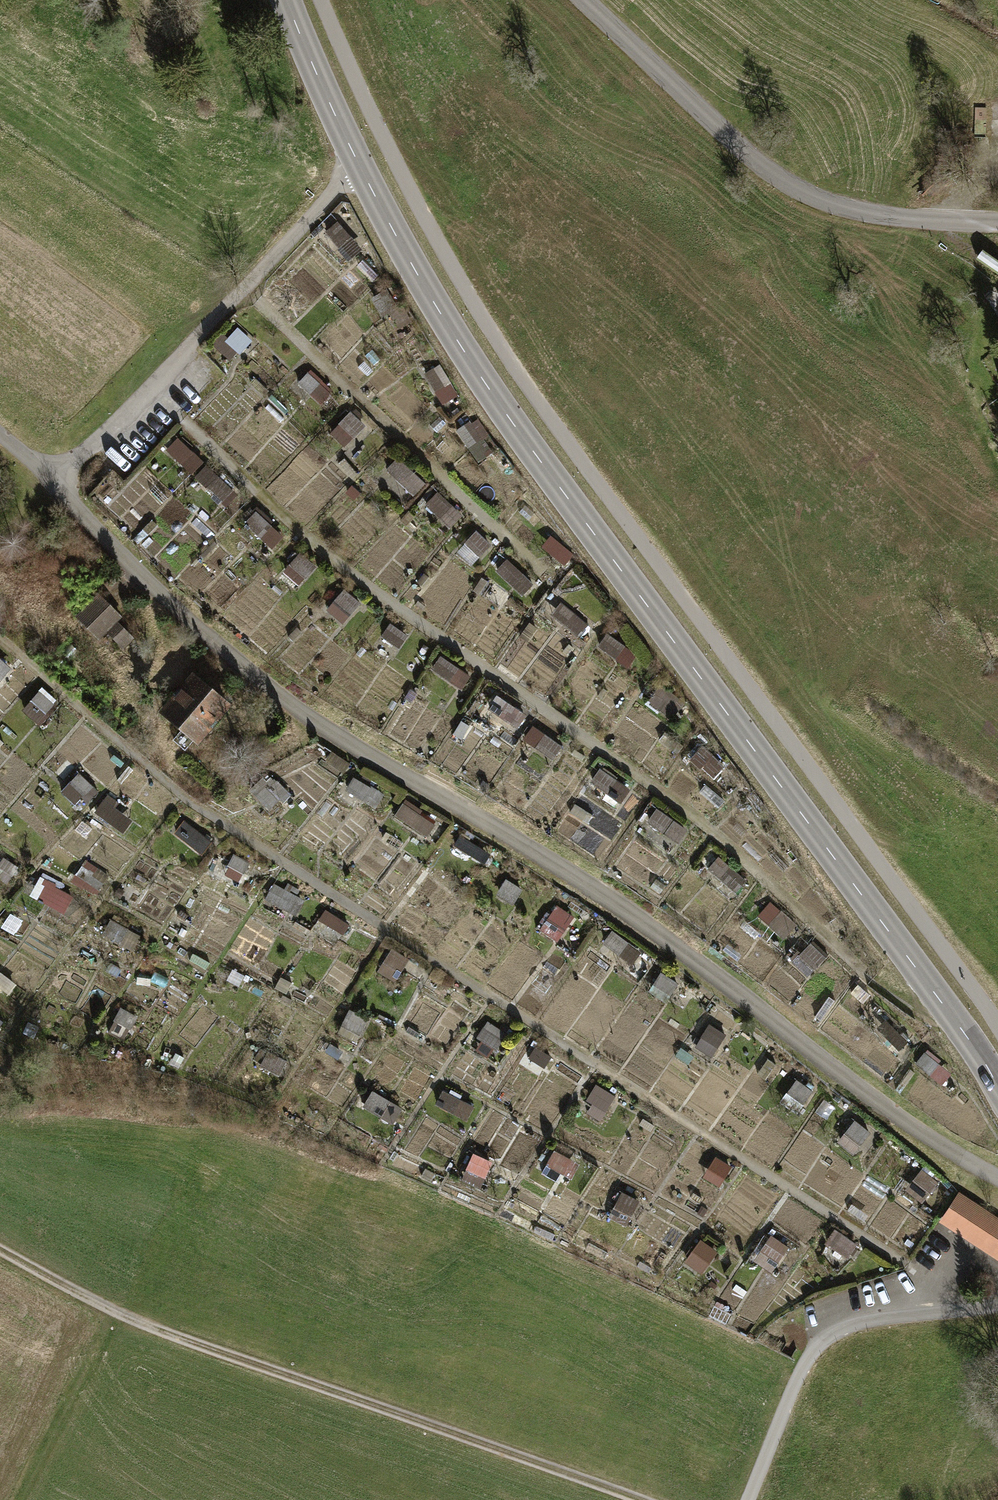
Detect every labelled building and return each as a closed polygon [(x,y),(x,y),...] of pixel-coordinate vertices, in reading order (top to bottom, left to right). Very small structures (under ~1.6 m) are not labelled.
[(327,233),(354,267),(365,258),(338,224),(327,233)] [(390,316),(400,330),(412,321),(390,291),(374,303),(387,319),(390,316)] [(225,335),(213,347),(233,366),(254,343),(240,330),(231,341),(225,335)] [(427,376),(448,407),(462,397),(441,366),(427,376)] [(334,397),(310,376),(300,388),(324,409),(334,397)] [(367,429),(351,415),(332,436),(348,450),(367,429)] [(460,433),(481,464),(493,455),(472,424),(460,433)] [(204,463),(178,438),(166,450),(192,475),(204,463)] [(400,459),(387,471),(417,499),(429,487),(400,459)] [(205,466),(204,468),(194,478),(225,507),(237,495),(205,466)] [(464,519),(439,495),(428,507),(453,531),(464,519)] [(157,510),(144,498),(139,503),(152,515),(157,510)] [(164,508),(182,526),(186,522),(168,504),(164,508)] [(283,537),(256,512),(244,525),(271,550),(283,537)] [(492,548),(476,534),(459,553),(475,567),(492,548)] [(551,536),(541,547),(564,566),(573,555),(551,536)] [(224,538),(220,543),(228,551),(232,546),(224,538)] [(213,542),(200,556),(204,560),(217,545),(213,542)] [(317,567),(300,553),(298,555),(294,552),(287,560),(291,563),(289,565),(307,580),(317,567)] [(507,560),(496,571),(523,596),(534,585),(507,560)] [(361,603),(346,590),(327,611),(342,625),(361,603)] [(125,618),(101,594),(78,617),(101,641),(109,634),(119,623),(125,618)] [(561,603),(551,615),(578,637),(588,625),(561,603)] [(119,623),(109,634),(126,651),(137,640),(119,623)] [(408,636),(390,624),(382,637),(399,649),(408,636)] [(636,656),(607,635),(598,648),(627,668),(636,656)] [(0,657),(0,678),(3,681),(14,670),(0,657)] [(476,678),(443,657),(433,673),(466,694),(476,678)] [(238,706),(194,673),(161,717),(206,750),(238,706)] [(684,703),(660,686),(648,703),(671,720),(684,703)] [(55,706),(42,694),(26,712),(40,724),(55,706)] [(496,697),(488,710),(517,728),(526,715),(496,697)] [(563,747),(533,726),(523,740),(553,761),(563,747)] [(462,730),(457,727),(451,736),(457,739),(462,730)] [(713,755),(702,746),(690,761),(701,770),(703,768),(714,779),(724,768),(711,757),(713,755)] [(353,765),(328,750),(321,761),(346,776),(353,765)] [(630,790),(600,769),(591,782),(621,803),(630,790)] [(96,790),(81,776),(65,794),(80,808),(96,790)] [(388,796),(357,778),(349,794),(379,811),(388,796)] [(261,783),(252,791),(272,813),(281,805),(261,783)] [(705,785),(700,792),(719,809),(725,802),(705,785)] [(97,812),(127,826),(135,809),(105,795),(97,812)] [(439,826),(407,805),(397,821),(429,841),(439,826)] [(657,809),(647,824),(677,845),(688,831),(657,809)] [(216,845),(186,824),(176,838),(206,858),(216,845)] [(480,848),(462,837),(455,847),(474,859),(480,848)] [(713,853),(702,865),(736,893),(746,880),(713,853)] [(496,861),(484,854),(477,868),(489,875),(496,861)] [(258,867),(238,855),(230,868),(250,880),(258,867)] [(5,858),(0,865),(0,869),(9,875),(16,866),(5,858)] [(111,877),(87,862),(78,877),(102,892),(111,877)] [(42,880),(32,897),(65,916),(75,898),(42,880)] [(524,893),(507,883),(499,898),(516,908),(524,893)] [(278,886),(269,900),(299,920),(308,906),(278,886)] [(771,903),(759,918),(787,940),(799,925),(771,903)] [(576,922),(556,909),(542,932),(562,944),(576,922)] [(330,913),(324,923),(349,939),(355,929),(330,913)] [(112,920),(104,937),(124,946),(132,929),(112,920)] [(332,932),(324,926),(319,933),(328,938),(332,932)] [(631,946),(613,935),(605,948),(622,959),(631,946)] [(829,955),(813,941),(792,963),(808,978),(829,955)] [(728,946),(723,952),(738,962),(742,957),(728,946)] [(413,968),(394,955),(380,976),(398,989),(413,968)] [(682,989),(663,977),(652,994),(671,1006),(682,989)] [(796,996),(775,980),(770,987),(790,1003),(796,996)] [(294,986),(283,981),(278,992),(289,997),(294,986)] [(615,1000),(603,992),(599,998),(611,1006),(615,1000)] [(806,994),(801,999),(816,1013),(821,1007),(806,994)] [(866,1008),(852,998),(846,1005),(860,1016),(866,1008)] [(123,1011),(117,1023),(136,1033),(143,1021),(123,1011)] [(371,1021),(353,1012),(342,1036),(361,1044),(371,1021)] [(477,1042),(494,1052),(508,1031),(491,1020),(477,1042)] [(899,1052),(908,1043),(887,1021),(878,1030),(899,1052)] [(728,1037),(711,1026),(697,1049),(714,1059),(728,1037)] [(941,1061),(928,1051),(916,1066),(943,1087),(953,1075),(938,1064),(941,1061)] [(288,1066),(262,1053),(255,1067),(281,1080),(288,1066)] [(780,1068),(770,1061),(759,1077),(769,1083),(780,1068)] [(915,1074),(909,1069),(895,1089),(896,1089),(901,1093),(915,1074)] [(814,1092),(799,1082),(790,1095),(806,1105),(814,1092)] [(617,1100),(598,1088),(588,1104),(595,1108),(608,1116),(617,1100)] [(406,1112),(375,1095),(367,1109),(398,1127),(406,1112)] [(464,1104),(446,1095),(439,1110),(457,1118),(464,1104)] [(608,1116),(595,1108),(588,1120),(600,1127),(608,1116)] [(729,1110),(723,1126),(751,1137),(758,1120),(729,1110)] [(876,1137),(858,1123),(842,1143),(861,1157),(876,1137)] [(521,1129),(515,1126),(508,1137),(514,1140),(521,1129)] [(575,1164),(557,1154),(546,1174),(563,1184),(575,1164)] [(497,1167),(478,1158),(467,1181),(486,1190),(497,1167)] [(735,1169),(718,1159),(706,1180),(723,1189),(735,1169)] [(939,1183),(924,1172),(910,1191),(926,1202),(939,1183)] [(962,1194),(943,1221),(997,1258),(997,1219),(962,1194)] [(642,1204),(625,1195),(613,1219),(631,1227),(642,1204)] [(857,1246),(837,1233),(822,1257),(842,1269),(857,1246)] [(793,1251),(774,1239),(759,1262),(778,1274),(793,1251)] [(719,1253),(703,1242),(688,1264),(704,1275),(719,1253)] [(734,1316),(717,1307),(712,1318),(729,1326),(734,1316)]
